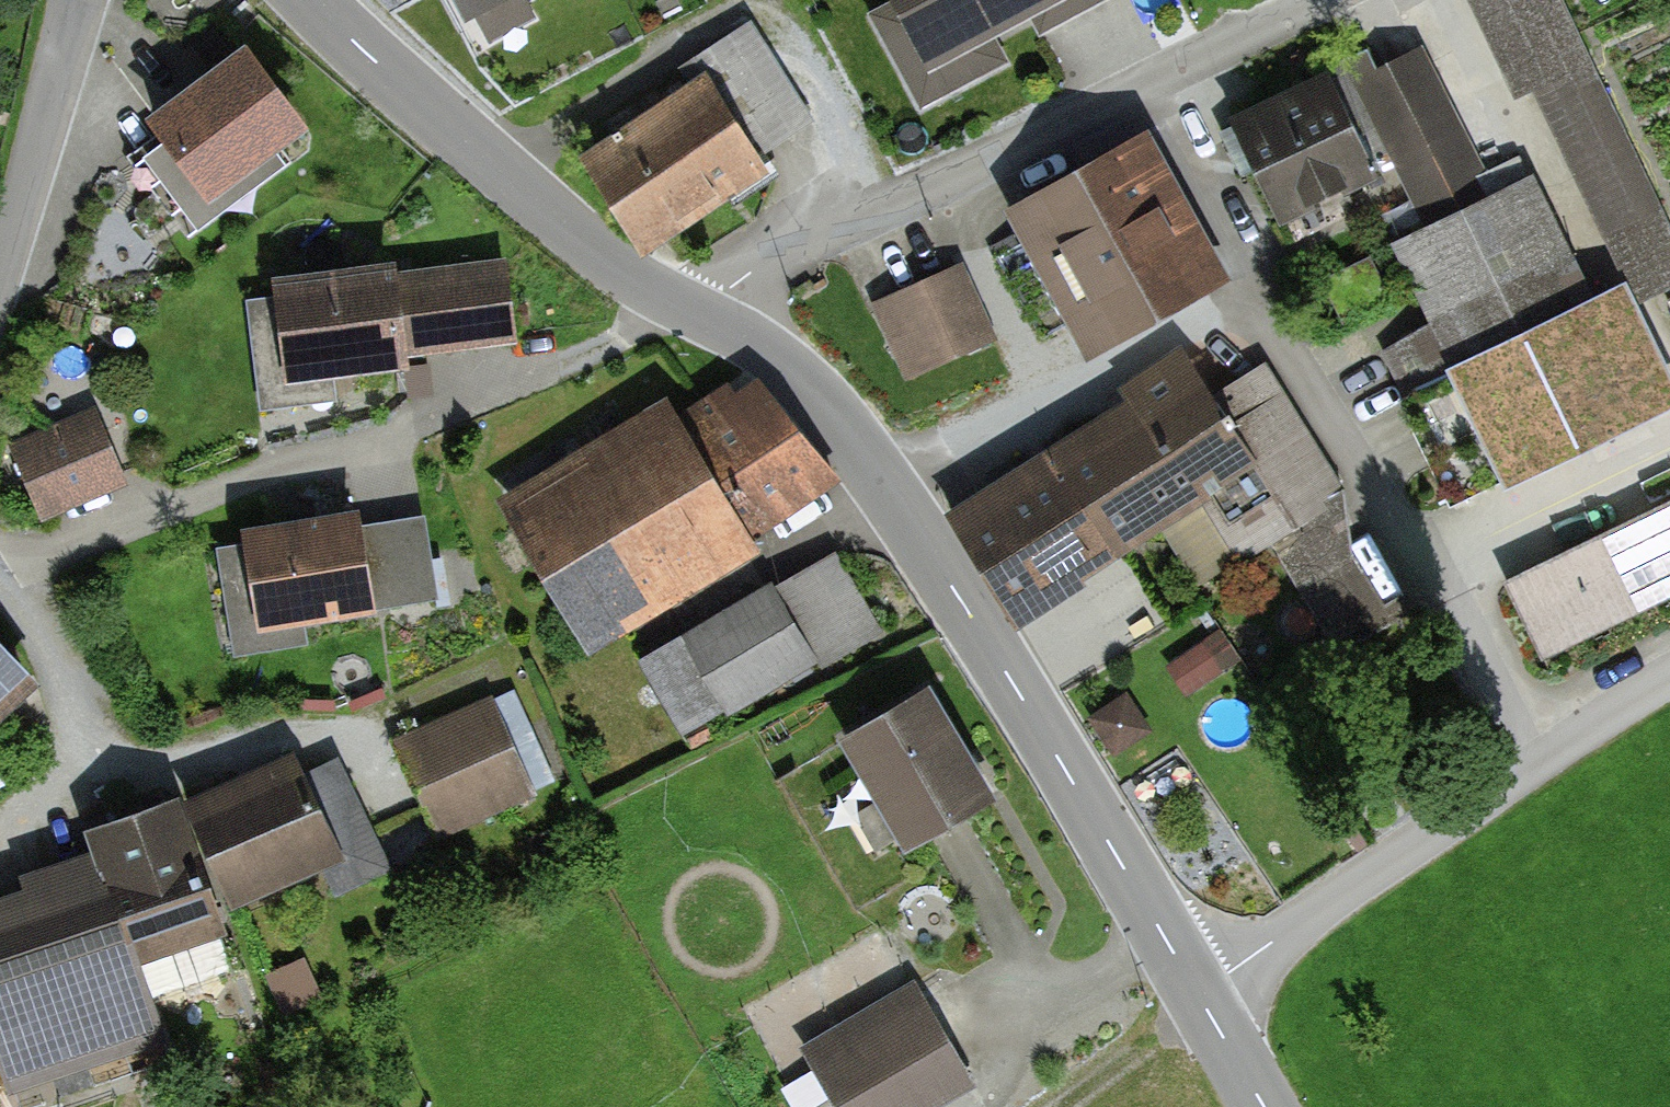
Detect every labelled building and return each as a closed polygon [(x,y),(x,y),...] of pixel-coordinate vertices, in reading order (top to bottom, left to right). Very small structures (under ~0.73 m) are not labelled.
[(470,10),(488,0),(465,0),(470,10)] [(932,58),(1039,1),(1051,22),(1092,0),(901,0),(932,58)] [(1669,271),(1669,195),(1579,0),(1472,0),(1513,88),(1539,76),(1637,286),(1669,271)] [(684,68),(696,88),(708,81),(749,146),(794,118),(740,33),(684,68)] [(1477,177),(1416,52),(1378,70),(1367,48),(1326,68),(1329,74),(1376,169),(1400,158),(1433,225),(1399,241),(1439,322),(1391,346),(1414,392),(1587,307),(1515,159),(1477,177)] [(157,121),(209,191),(297,127),(244,56),(157,121)] [(1281,217),(1376,169),(1329,74),(1220,128),(1244,175),(1258,168),(1281,217)] [(639,245),(762,166),(749,146),(708,81),(696,88),(585,160),(639,245)] [(1209,283),(1131,143),(1026,201),(1103,341),(1209,283)] [(904,381),(999,341),(967,264),(871,303),(904,381)] [(393,269),(277,284),(289,373),(402,359),(401,347),(512,332),(503,267),(395,281),(393,269)] [(1448,507),(1646,413),(1593,304),(1587,307),(1414,392),(1396,398),(1448,507)] [(1145,407),(1059,460),(1114,547),(1196,493),(1237,560),(1269,539),(1341,654),(1392,621),(1317,503),(1340,490),(1263,366),(1211,399),(1181,351),(1131,383),(1145,407)] [(763,517),(833,475),(761,387),(701,426),(695,416),(521,523),(581,621),(760,511),(763,517)] [(45,508),(117,477),(92,420),(20,451),(45,508)] [(1114,547),(1059,460),(956,523),(1010,612),(1114,547)] [(1513,586),(1545,651),(1669,590),(1669,510),(1513,586)] [(370,607),(355,514),(248,532),(263,625),(370,607)] [(680,722),(879,636),(846,562),(648,647),(680,722)] [(1220,634),(1171,666),(1188,691),(1237,660),(1220,634)] [(25,681),(0,653),(0,703),(25,681)] [(999,799),(932,690),(847,742),(915,851),(999,799)] [(539,798),(493,695),(392,739),(438,842),(539,798)] [(1126,697),(1093,719),(1115,750),(1147,729),(1126,697)] [(230,896),(366,836),(343,784),(314,797),(298,762),(191,809),(230,896)] [(134,954),(217,926),(191,847),(166,808),(95,834),(109,877),(134,954)] [(150,1003),(134,954),(109,877),(0,912),(0,1048),(1,1051),(150,1003)] [(981,1088),(921,981),(810,1042),(847,1106),(946,1106),(981,1088)]
